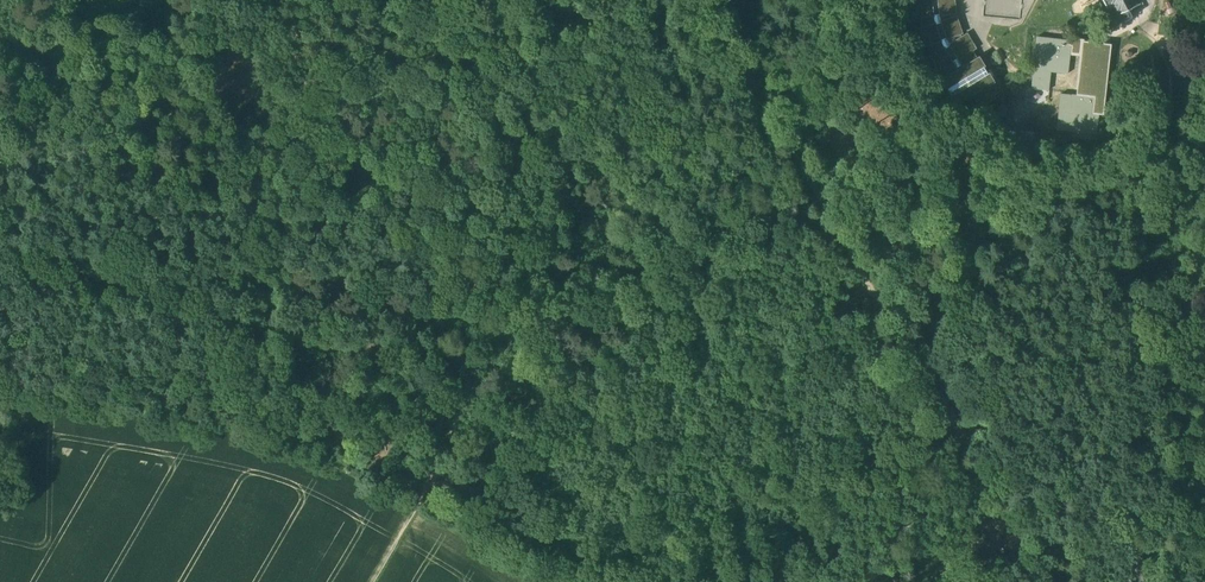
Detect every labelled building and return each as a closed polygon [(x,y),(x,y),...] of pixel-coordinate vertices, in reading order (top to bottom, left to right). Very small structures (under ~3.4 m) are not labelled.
[(916,18),(918,17),(921,27),(919,28),(924,46),(928,45),(931,54),(929,55),(943,78),(940,80),(945,89),(947,88),(951,94),(949,95),(956,105),(972,95),(979,107),(1000,94),(993,84),(996,81),(989,71),(988,73),(984,65),(985,65),(980,55),(977,56),(974,50),(978,48),(967,33),(962,36),(961,34),(963,33),(956,14),(955,16),(955,13),(956,13),(955,0),(914,0),(916,18)] [(1107,12),(1110,11),(1113,18),(1139,4),(1137,0),(1100,0),(1107,12)] [(1084,40),(1036,35),(1030,87),(1048,89),(1050,70),(1067,72),(1070,53),(1081,54),(1076,94),(1060,92),(1055,128),(1096,133),(1099,110),(1102,111),(1110,43),(1093,41),(1093,39),(1084,38),(1084,40)]
